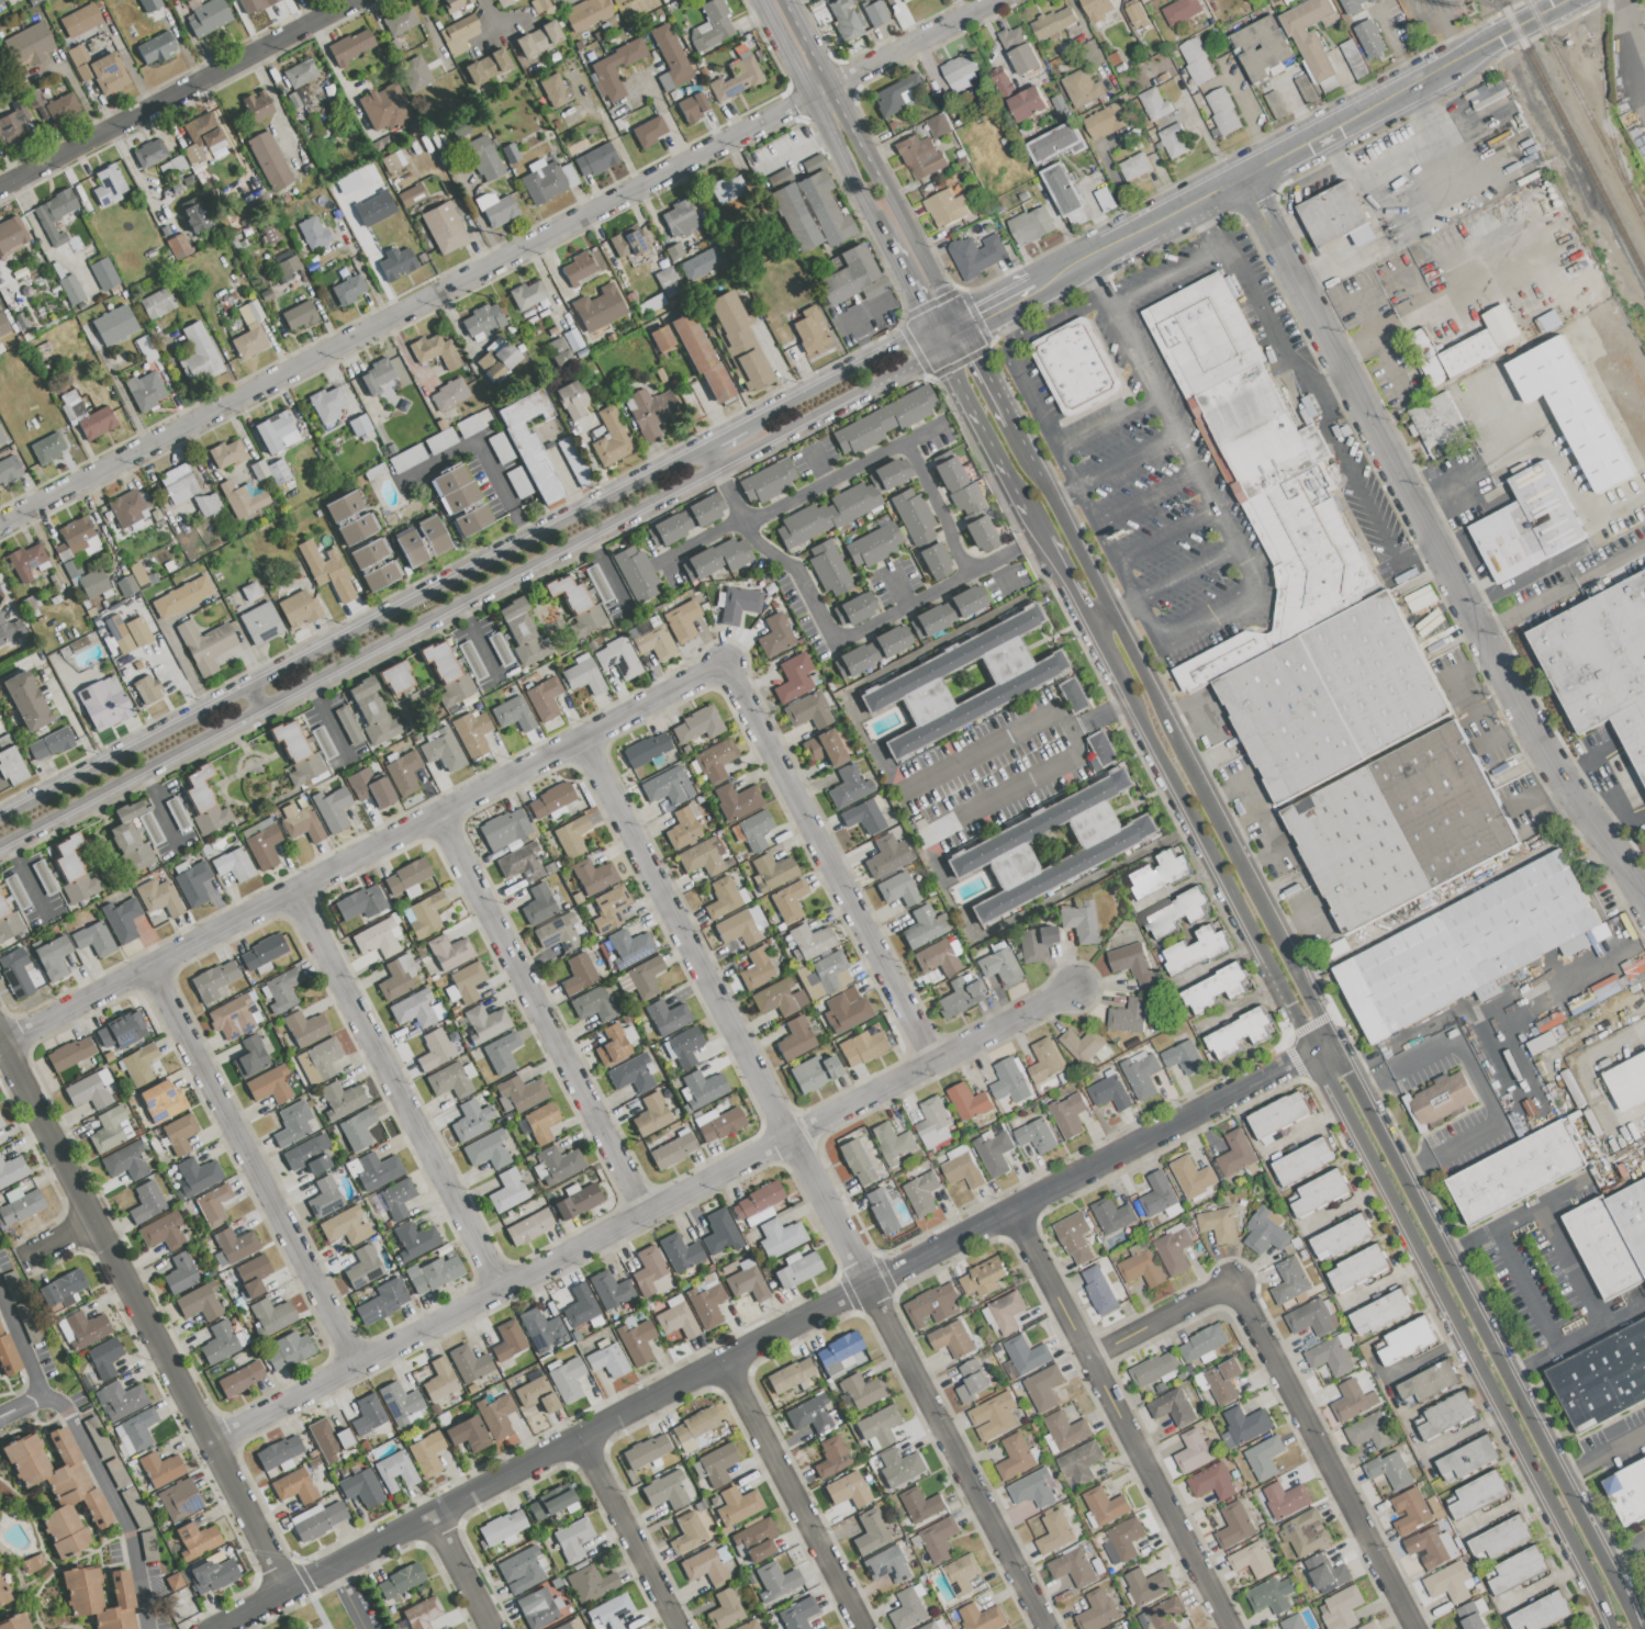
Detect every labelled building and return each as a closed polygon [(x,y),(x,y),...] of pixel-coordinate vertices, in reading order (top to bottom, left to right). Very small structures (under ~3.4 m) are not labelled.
[(146,14),(139,0),(161,0),(164,4),(146,14)] [(191,11),(211,0),(222,0),(233,19),(195,38),(188,23),(195,19),(191,11)] [(247,14),(240,0),(260,0),(265,9),(254,15),(251,12),(247,14)] [(447,15),(439,0),(473,0),(447,15)] [(502,10),(497,0),(519,0),(502,10)] [(560,11),(583,0),(606,0),(613,13),(573,34),(560,11)] [(700,4),(708,0),(721,0),(728,13),(724,15),(734,33),(695,52),(690,41),(691,30),(707,21),(700,4)] [(826,4),(834,0),(849,0),(853,7),(851,9),(853,13),(857,11),(863,24),(860,25),(863,32),(842,43),(832,25),(836,24),(826,4)] [(861,7),(875,0),(878,0),(887,19),(871,27),(861,7)] [(1092,24),(1079,0),(1111,0),(1114,7),(1103,13),(1104,18),(1092,24)] [(1123,3),(1129,0),(1135,0),(1135,1),(1137,0),(1144,15),(1148,24),(1141,27),(1140,23),(1133,27),(1123,8),(1124,7),(1123,3)] [(1160,8),(1175,0),(1198,0),(1202,9),(1170,26),(1160,8)] [(1277,15),(1307,0),(1329,0),(1339,19),(1323,26),(1320,20),(1306,27),(1308,32),(1314,29),(1324,47),(1323,48),(1336,74),(1332,76),(1338,86),(1319,93),(1301,60),(1303,59),(1291,35),(1289,36),(1277,15)] [(1346,14),(1339,0),(1366,0),(1359,3),(1362,7),(1346,14)] [(59,20),(92,2),(103,23),(70,41),(59,20)] [(392,37),(381,18),(409,3),(419,23),(392,37)] [(1068,4),(1077,20),(1038,41),(1029,23),(1038,19),(1036,16),(1043,12),(1044,14),(1053,10),(1054,13),(1068,4)] [(473,13),(480,26),(478,27),(481,33),(465,42),(469,49),(454,58),(439,32),(473,13)] [(1268,14),(1276,29),(1278,27),(1284,37),(1284,38),(1291,54),(1279,60),(1285,69),(1273,75),(1271,69),(1267,71),(1269,75),(1260,80),(1260,81),(1253,85),(1241,61),(1239,63),(1233,49),(1236,48),(1229,35),(1268,14)] [(1369,18),(1373,23),(1375,22),(1378,30),(1377,31),(1386,49),(1380,52),(1381,54),(1376,57),(1374,55),(1368,58),(1353,26),(1369,18)] [(3,41),(41,20),(56,48),(47,53),(51,58),(30,70),(26,64),(18,68),(3,41)] [(512,41),(522,60),(562,40),(552,20),(512,41)] [(665,22),(694,76),(663,92),(656,77),(668,70),(648,31),(665,22)] [(1019,25),(1028,42),(1029,41),(1041,65),(1020,76),(996,33),(1006,27),(1007,31),(1019,25)] [(367,29),(376,45),(345,63),(347,67),(340,71),(327,48),(349,35),(350,37),(367,29)] [(136,46),(168,30),(178,47),(167,54),(169,58),(158,64),(156,59),(146,65),(136,46)] [(1196,35),(1207,55),(1204,56),(1213,75),(1195,86),(1184,66),(1187,64),(1177,45),(1196,35)] [(638,36),(648,54),(622,67),(619,64),(612,67),(619,81),(618,82),(625,94),(608,103),(604,94),(600,97),(592,83),(596,81),(589,65),(614,53),(613,49),(638,36)] [(1339,45),(1357,78),(1368,72),(1351,39),(1339,45)] [(67,52),(81,44),(91,63),(114,50),(131,82),(103,97),(93,77),(82,82),(67,52)] [(463,67),(475,60),(477,63),(491,55),(490,54),(502,47),(512,66),(474,87),(463,67)] [(969,50),(978,69),(974,72),(975,76),(967,80),(970,85),(953,92),(939,66),(969,50)] [(749,54),(764,81),(751,87),(750,86),(716,102),(706,83),(719,77),(721,82),(732,77),(726,66),(749,54)] [(418,55),(434,82),(412,93),(398,67),(418,55)] [(296,94),(301,103),(293,108),(287,97),(294,92),(283,72),(310,57),(320,75),(301,86),(304,90),(296,94)] [(1001,66),(1010,81),(1010,80),(1015,87),(1014,88),(1016,92),(1036,82),(1048,106),(1019,122),(1008,102),(1005,104),(988,72),(1001,66)] [(1083,66),(1086,71),(1087,71),(1093,82),(1098,80),(1105,92),(1074,108),(1059,78),(1083,66)] [(556,71),(563,87),(568,86),(573,98),(551,109),(537,81),(556,71)] [(915,71),(926,90),(902,102),(904,105),(881,119),(875,109),(877,108),(870,94),(915,71)] [(358,99),(363,96),(363,98),(369,94),(368,93),(374,90),(376,93),(384,89),(383,86),(394,80),(412,114),(404,119),(406,123),(391,132),(388,125),(376,132),(358,99)] [(1153,86),(1162,101),(1166,99),(1172,110),(1151,121),(1137,94),(1153,86)] [(1222,86),(1233,105),(1231,106),(1241,125),(1221,135),(1210,115),(1213,114),(1204,96),(1222,86)] [(31,110),(24,96),(36,89),(44,103),(31,110)] [(276,111),(250,124),(243,110),(247,108),(242,98),(250,92),(254,99),(258,97),(256,93),(264,89),(276,111)] [(700,90),(708,108),(700,112),(701,115),(696,117),(696,120),(686,124),(675,103),(700,90)] [(45,106),(71,92),(80,109),(54,123),(45,106)] [(4,153),(0,143),(0,118),(14,111),(10,102),(20,98),(32,121),(24,124),(32,138),(4,153)] [(1120,99),(1131,121),(1100,136),(1099,134),(1092,138),(1082,119),(1120,99)] [(190,166),(181,150),(192,144),(183,126),(211,111),(225,138),(206,148),(204,144),(200,146),(205,158),(190,166)] [(941,111),(951,131),(933,139),(924,120),(941,111)] [(658,114),(667,131),(653,137),(656,142),(640,149),(629,128),(658,114)] [(457,141),(448,125),(462,117),(471,133),(457,141)] [(1072,119),(1086,147),(1072,155),(1068,148),(1037,165),(1026,143),(1072,119)] [(1177,121),(1156,132),(1170,159),(1187,149),(1179,134),(1183,132),(1177,121)] [(272,192),(246,142),(268,131),(293,181),(272,192)] [(915,133),(918,141),(928,135),(937,151),(940,150),(947,164),(915,180),(907,164),(904,166),(898,154),(897,155),(892,145),(915,133)] [(437,150),(429,137),(435,134),(443,147),(437,150)] [(484,134),(505,172),(486,183),(482,175),(480,176),(462,146),(484,134)] [(142,169),(133,153),(142,148),(141,146),(149,142),(150,143),(159,138),(169,155),(142,169)] [(607,141),(617,160),(591,176),(589,171),(581,176),(572,159),(607,141)] [(502,148),(512,143),(522,159),(511,165),(502,148)] [(1142,149),(1152,168),(1126,181),(1116,164),(1142,149)] [(388,173),(381,160),(399,150),(406,164),(388,173)] [(158,167),(169,161),(169,160),(181,155),(189,169),(166,181),(158,167)] [(553,159),(558,167),(568,162),(578,182),(534,206),(517,179),(529,172),(526,166),(540,157),(544,165),(553,159)] [(1061,159),(1086,206),(1082,209),(1086,220),(1073,226),(1067,216),(1064,217),(1040,171),(1061,159)] [(113,162),(127,190),(119,194),(121,199),(113,203),(111,201),(101,206),(92,190),(100,186),(93,173),(113,162)] [(821,168),(831,187),(826,190),(839,216),(846,213),(855,233),(826,247),(822,240),(798,252),(766,193),(791,181),(792,183),(821,168)] [(341,195),(363,185),(355,170),(334,180),(341,195)] [(737,175),(746,191),(718,205),(707,186),(723,178),(725,181),(737,175)] [(186,187),(181,180),(190,176),(193,182),(186,187)] [(1376,238),(1347,180),(1296,205),(1318,248),(1350,232),(1357,247),(1376,238)] [(404,209),(398,194),(421,183),(427,196),(404,209)] [(948,187),(953,196),(964,192),(969,201),(964,203),(970,213),(938,228),(933,217),(932,218),(929,212),(927,212),(921,200),(948,187)] [(54,249),(33,209),(55,198),(54,195),(69,188),(79,206),(60,217),(61,220),(53,224),(59,235),(65,232),(69,240),(54,249)] [(363,228),(396,212),(385,190),(352,206),(363,228)] [(492,229),(475,199),(484,194),(494,194),(497,201),(508,195),(518,214),(492,229)] [(180,205),(198,195),(213,224),(193,235),(184,218),(188,217),(180,205)] [(685,198),(670,205),(671,209),(660,214),(671,237),(680,233),(682,237),(691,232),(689,228),(698,224),(685,198)] [(421,215),(448,201),(469,240),(441,256),(421,215)] [(1043,204),(1055,227),(1026,244),(1023,240),(1018,244),(1006,221),(1025,211),(1026,213),(1043,204)] [(311,251),(298,224),(315,214),(323,229),(327,228),(334,240),(311,251)] [(31,243),(0,258),(0,219),(1,218),(3,222),(16,215),(31,243)] [(230,233),(227,227),(243,220),(245,224),(230,233)] [(635,223),(617,232),(617,233),(607,238),(617,258),(630,251),(633,256),(648,248),(645,240),(644,240),(635,223)] [(278,241),(275,225),(263,227),(267,243),(278,241)] [(996,232),(1008,255),(980,270),(981,273),(965,281),(948,248),(949,243),(954,239),(955,240),(961,238),(962,239),(971,235),(977,249),(984,245),(982,238),(996,232)] [(165,241),(181,233),(192,252),(176,261),(165,241)] [(230,238),(235,235),(243,250),(237,254),(230,238)] [(860,241),(879,277),(883,276),(888,288),(864,301),(857,287),(855,288),(858,291),(827,306),(814,282),(843,266),(838,252),(860,241)] [(717,244),(678,265),(686,282),(728,260),(717,244)] [(388,283),(378,263),(388,258),(384,251),(395,246),(399,252),(409,247),(418,268),(404,274),(402,271),(398,274),(400,278),(388,283)] [(585,249),(570,257),(571,261),(560,268),(571,289),(578,285),(575,281),(595,270),(585,249)] [(273,266),(296,254),(303,267),(281,279),(273,266)] [(102,292),(89,266),(107,257),(120,283),(102,292)] [(670,265),(653,273),(664,299),(683,289),(670,265)] [(71,306),(58,281),(72,273),(86,299),(71,306)] [(332,289),(346,281),(344,278),(349,276),(350,279),(359,274),(367,291),(355,296),(357,300),(342,307),(332,289)] [(1451,718),(1391,586),(1380,591),(1332,488),(1344,483),(1333,459),(1331,459),(1315,422),(1295,431),(1263,361),(1265,361),(1235,296),(1235,292),(1227,275),(1214,274),(1142,307),(1276,585),(1274,629),(1269,631),(1249,631),(1171,667),(1182,691),(1190,692),(1215,680),(1271,801),(1451,718)] [(507,291),(518,311),(546,296),(537,280),(525,287),(523,282),(507,291)] [(609,280),(627,312),(586,334),(570,302),(584,294),(588,301),(601,293),(597,288),(609,280)] [(139,301),(167,287),(178,307),(149,322),(139,301)] [(264,302),(260,293),(269,289),(273,297),(264,302)] [(730,289),(748,324),(746,325),(756,344),(774,380),(754,391),(752,387),(747,391),(714,329),(716,327),(702,304),(730,289)] [(255,300),(265,317),(246,326),(237,310),(255,300)] [(281,314),(307,301),(318,321),(304,328),(302,325),(290,330),(281,314)] [(91,321),(126,303),(139,329),(105,347),(91,321)] [(461,322),(472,316),(470,312),(488,303),(490,307),(496,304),(506,325),(496,329),(499,332),(475,344),(472,336),(469,337),(461,322)] [(1482,314),(1497,345),(1520,334),(1505,303),(1482,314)] [(813,304),(826,328),(824,329),(829,341),(805,355),(798,344),(801,342),(791,324),(803,317),(798,311),(813,304)] [(11,332),(0,337),(0,311),(1,311),(11,332)] [(668,322),(696,373),(700,372),(716,403),(734,394),(717,361),(715,361),(690,311),(668,322)] [(1088,314),(1029,342),(1065,418),(1124,390),(1088,314)] [(199,321),(225,371),(191,387),(178,362),(193,355),(181,329),(199,321)] [(242,360),(232,340),(248,332),(246,327),(256,322),(269,346),(242,360)] [(663,324),(674,342),(657,352),(647,333),(663,324)] [(1489,329),(1437,353),(1425,328),(1410,335),(1435,386),(1501,354),(1489,329)] [(1568,333),(1506,361),(1525,403),(1549,393),(1594,493),(1632,476),(1568,333)] [(147,364),(135,340),(147,335),(159,358),(147,364)] [(409,345),(417,340),(417,339),(424,336),(426,340),(437,335),(443,344),(451,339),(465,364),(448,373),(438,355),(418,364),(409,345)] [(560,336),(571,359),(556,367),(545,344),(560,336)] [(475,362),(486,352),(484,349),(499,337),(501,339),(503,338),(513,349),(516,346),(525,356),(508,371),(510,372),(495,386),(483,373),(484,372),(475,362)] [(42,355),(36,358),(30,347),(36,344),(42,355)] [(359,377),(372,369),(370,364),(385,356),(396,377),(378,386),(380,392),(370,397),(359,377)] [(124,382),(136,377),(137,380),(156,371),(168,394),(154,402),(156,406),(141,414),(124,382)] [(430,396),(438,391),(437,390),(446,384),(446,383),(450,380),(451,381),(460,375),(471,394),(455,405),(456,406),(445,413),(444,411),(440,413),(430,396)] [(573,380),(553,391),(557,397),(556,397),(560,408),(562,408),(570,422),(583,414),(580,407),(585,403),(573,380)] [(307,397),(323,389),(325,393),(337,386),(346,403),(337,407),(342,414),(335,417),(338,426),(326,432),(307,397)] [(539,387),(496,411),(504,427),(503,428),(544,505),(563,495),(539,449),(540,449),(531,431),(527,434),(521,422),(539,412),(542,419),(552,414),(539,387)] [(644,387),(649,398),(668,390),(679,409),(662,418),(663,419),(654,425),(660,436),(645,443),(622,398),(644,387)] [(931,415),(928,408),(935,405),(928,387),(829,429),(840,454),(850,450),(851,454),(886,439),(883,432),(896,426),(897,429),(931,415)] [(108,406),(118,426),(87,442),(75,418),(68,422),(60,406),(64,405),(59,396),(75,390),(88,416),(108,406)] [(1407,409),(1413,423),(1409,425),(1414,435),(1419,433),(1427,450),(1466,432),(1447,391),(1407,409)] [(86,403),(92,400),(96,407),(90,411),(86,403)] [(612,403),(635,448),(602,467),(589,443),(602,437),(601,435),(606,432),(595,412),(612,403)] [(254,426),(284,409),(301,439),(269,456),(254,426)] [(456,424),(482,411),(490,425),(465,439),(456,424)] [(348,422),(363,414),(371,429),(356,438),(348,422)] [(435,422),(443,417),(448,426),(440,431),(435,422)] [(450,427),(458,441),(430,456),(423,440),(450,427)] [(57,430),(69,452),(41,467),(30,446),(57,430)] [(486,439),(502,431),(515,458),(500,465),(486,439)] [(208,450),(223,442),(225,446),(237,440),(247,459),(238,464),(236,460),(217,470),(208,450)] [(388,459),(421,442),(428,459),(396,475),(388,459)] [(387,447),(394,443),(398,451),(391,454),(387,447)] [(998,546),(982,510),(985,508),(974,481),(965,484),(950,450),(931,459),(954,512),(958,510),(978,554),(998,546)] [(24,475),(0,488),(0,462),(13,454),(24,475)] [(784,550),(882,506),(876,492),(911,477),(902,457),(865,473),(868,480),(826,499),(828,503),(814,509),(813,506),(772,524),(784,550)] [(249,465),(262,459),(267,467),(281,459),(291,478),(276,485),(269,474),(257,481),(249,465)] [(746,504),(797,484),(787,459),(737,479),(746,504)] [(1468,524),(1494,582),(1586,541),(1549,459),(1508,477),(1518,501),(1468,524)] [(432,480),(439,475),(438,473),(460,461),(480,498),(447,516),(437,497),(440,496),(432,480)] [(186,462),(200,492),(172,505),(160,480),(166,476),(164,473),(186,462)] [(383,462),(388,471),(372,479),(368,470),(383,462)] [(219,485),(228,479),(235,490),(248,483),(251,488),(264,491),(265,490),(271,502),(236,520),(219,485)] [(107,503),(135,488),(146,508),(139,512),(143,518),(121,529),(107,503)] [(929,583),(950,573),(930,526),(933,525),(919,493),(912,496),(908,489),(891,496),(929,583)] [(324,506),(355,490),(365,507),(354,513),(357,518),(370,512),(380,529),(346,547),(337,529),(338,528),(335,523),(334,524),(324,506)] [(192,497),(208,496),(215,493),(223,508),(203,518),(202,516),(198,518),(194,514),(199,512),(192,497)] [(652,546),(726,515),(717,495),(644,526),(652,546)] [(454,519),(484,504),(493,523),(462,538),(454,519)] [(392,536),(411,526),(417,539),(423,536),(416,524),(434,514),(451,548),(434,557),(433,555),(427,559),(428,561),(411,570),(392,536)] [(56,528),(85,515),(101,548),(86,555),(83,552),(61,562),(54,548),(64,543),(56,528)] [(157,517),(163,515),(168,526),(163,528),(157,517)] [(842,544),(852,567),(862,562),(863,565),(903,547),(892,522),(842,544)] [(349,553),(383,537),(391,553),(380,558),(383,564),(394,559),(402,574),(398,576),(399,578),(369,593),(361,576),(362,575),(360,569),(358,570),(349,553)] [(828,599),(853,587),(829,538),(805,550),(828,599)] [(5,557),(23,548),(24,551),(38,542),(48,560),(47,561),(49,566),(40,572),(36,566),(29,571),(33,580),(22,585),(5,557)] [(657,594),(652,585),(656,583),(641,550),(635,553),(631,546),(611,556),(634,604),(657,594)] [(301,554),(313,548),(322,564),(326,562),(323,555),(334,550),(337,555),(338,554),(350,577),(347,580),(356,597),(343,604),(335,586),(333,587),(327,577),(315,584),(301,554)] [(63,564),(76,559),(82,573),(70,580),(63,564)] [(164,564),(174,560),(177,568),(168,572),(164,564)] [(138,562),(148,583),(139,587),(128,566),(138,562)] [(78,580),(99,569),(113,595),(104,599),(101,593),(88,599),(78,580)] [(1529,633),(1644,572),(1644,790),(1608,720),(1581,733),(1529,633)] [(55,574),(63,589),(56,594),(47,578),(55,574)] [(161,621),(152,602),(204,574),(214,594),(161,621)] [(590,607),(579,583),(571,586),(566,574),(541,586),(547,598),(561,592),(571,615),(590,607)] [(116,583),(132,575),(139,591),(124,598),(116,583)] [(255,581),(262,596),(249,604),(240,588),(255,581)] [(984,608),(980,600),(985,598),(979,585),(907,618),(916,638),(984,608)] [(719,624),(738,626),(740,611),(758,614),(761,592),(725,586),(719,624)] [(278,605),(305,589),(311,599),(314,597),(324,615),(307,625),(305,620),(291,629),(278,605)] [(871,612),(868,605),(872,603),(866,591),(831,609),(841,628),(871,612)] [(32,595),(37,606),(24,613),(19,602),(32,595)] [(676,645),(696,636),(688,620),(700,614),(693,598),(661,614),(676,645)] [(268,600),(284,631),(255,645),(239,616),(268,600)] [(605,623),(597,605),(570,618),(578,636),(605,623)] [(891,757),(1073,670),(1063,648),(1031,663),(1017,635),(1048,620),(1040,605),(858,692),(868,713),(898,698),(912,727),(883,741),(891,757)] [(764,658),(794,644),(779,611),(762,619),(768,633),(755,639),(764,658)] [(142,615),(154,639),(136,649),(124,623),(142,615)] [(25,632),(0,645),(0,617),(3,622),(7,621),(9,625),(20,619),(25,632)] [(175,627),(191,619),(200,636),(226,621),(238,644),(212,658),(219,671),(202,679),(175,627)] [(831,658),(840,678),(913,646),(904,625),(831,658)] [(503,667),(486,639),(499,631),(515,660),(503,667)] [(114,641),(127,633),(135,649),(122,656),(114,641)] [(641,672),(623,636),(591,651),(600,671),(614,665),(622,681),(641,672)] [(457,647),(469,640),(486,675),(475,682),(457,647)] [(455,661),(461,658),(463,663),(456,666),(461,676),(467,673),(477,692),(470,695),(472,700),(466,704),(463,699),(445,708),(438,695),(446,690),(439,678),(438,678),(433,669),(434,667),(430,661),(425,663),(418,651),(428,645),(430,649),(444,641),(455,661)] [(778,704),(813,689),(806,672),(811,669),(804,652),(777,664),(785,682),(771,689),(778,704)] [(604,689),(589,657),(560,671),(569,690),(586,683),(592,695),(604,689)] [(378,673),(405,659),(411,670),(406,672),(413,685),(392,696),(385,683),(383,684),(378,673)] [(1,682),(26,669),(54,720),(29,733),(1,682)] [(132,683),(148,674),(153,681),(156,678),(161,688),(158,690),(161,697),(146,706),(132,683)] [(348,690),(360,684),(359,682),(371,675),(378,688),(373,690),(377,697),(379,696),(385,708),(383,709),(387,716),(389,715),(391,720),(396,717),(405,731),(371,749),(361,729),(366,726),(360,717),(354,720),(365,740),(352,746),(334,711),(346,705),(351,715),(358,711),(348,690)] [(539,724),(558,716),(550,697),(561,693),(554,677),(524,690),(539,724)] [(1058,684),(1071,713),(1088,706),(1076,677),(1058,684)] [(76,693),(100,681),(109,697),(122,690),(134,715),(97,733),(76,693)] [(791,728),(810,719),(816,730),(833,721),(817,690),(781,708),(791,728)] [(499,728),(515,721),(521,733),(535,727),(520,694),(489,708),(499,728)] [(724,731),(712,705),(668,725),(677,745),(704,732),(706,739),(724,731)] [(450,722),(474,709),(478,716),(484,712),(493,729),(482,734),(486,743),(485,744),(489,751),(471,761),(450,722)] [(266,729),(278,722),(280,727),(294,720),(304,740),(312,737),(310,732),(322,726),(337,755),(325,761),(315,741),(306,744),(312,754),(316,752),(326,772),(320,775),(322,780),(318,782),(316,777),(294,788),(287,775),(296,771),(290,757),(287,760),(281,749),(284,746),(281,740),(272,744),(266,729)] [(1519,849),(1461,722),(1281,805),(1339,931),(1519,849)] [(467,764),(449,774),(440,757),(427,764),(418,746),(439,735),(436,730),(446,724),(467,764)] [(65,727),(75,745),(60,752),(59,750),(35,762),(26,746),(65,727)] [(46,727),(49,732),(43,735),(40,730),(46,727)] [(830,768),(846,760),(831,728),(800,743),(810,763),(824,756),(830,768)] [(1115,761),(1104,730),(1087,736),(1098,767),(1115,761)] [(671,749),(662,731),(621,751),(629,769),(671,749)] [(31,776),(0,791),(0,752),(1,752),(0,750),(0,737),(8,733),(31,776)] [(737,757),(728,737),(692,755),(708,787),(726,778),(720,765),(737,757)] [(384,766),(388,764),(384,757),(395,752),(399,757),(415,750),(423,765),(412,772),(416,780),(415,782),(419,789),(401,798),(384,766)] [(184,791),(190,788),(184,776),(198,769),(195,767),(209,761),(215,775),(202,782),(205,789),(209,787),(214,798),(213,799),(220,811),(227,807),(234,820),(202,836),(192,818),(198,816),(192,805),(183,809),(192,825),(179,833),(164,802),(177,796),(181,805),(190,800),(184,791)] [(826,791),(834,809),(874,791),(869,780),(862,783),(852,763),(835,770),(842,784),(826,791)] [(638,784),(647,803),(665,795),(670,806),(693,795),(678,765),(638,784)] [(383,776),(396,801),(379,811),(371,795),(358,801),(346,778),(367,767),(374,780),(383,776)] [(977,922),(1160,834),(1149,812),(1117,828),(1103,800),(1134,785),(1126,768),(943,856),(954,877),(985,863),(998,891),(969,905),(977,922)] [(534,819),(575,800),(567,781),(525,801),(534,819)] [(754,785),(733,794),(729,782),(710,790),(724,823),(762,806),(754,785)] [(331,834),(311,797),(321,791),(324,798),(333,793),(332,791),(344,785),(352,802),(342,809),(346,817),(345,818),(348,824),(331,834)] [(859,821),(865,836),(885,827),(871,798),(838,813),(845,828),(859,821)] [(139,800),(145,811),(128,820),(134,830),(142,827),(137,818),(149,811),(165,841),(153,847),(145,831),(136,835),(142,844),(146,842),(156,862),(149,865),(152,870),(147,873),(145,868),(135,873),(125,854),(122,855),(119,849),(118,850),(111,838),(112,836),(109,830),(121,824),(113,811),(125,805),(126,807),(139,800)] [(326,836),(313,844),(306,831),(290,840),(280,821),(286,818),(280,809),(293,802),(298,811),(310,806),(326,836)] [(677,825),(663,831),(671,850),(701,837),(692,817),(696,815),(691,803),(671,811),(677,825)] [(477,827),(490,853),(531,831),(518,806),(477,827)] [(759,835),(773,828),(764,809),(735,823),(750,854),(765,846),(759,835)] [(577,834),(590,829),(585,816),(553,828),(564,859),(584,852),(577,834)] [(240,832),(269,817),(272,823),(273,823),(282,840),(271,845),(279,861),(260,870),(244,840),(245,840),(240,832)] [(53,860),(59,856),(54,845),(67,839),(66,838),(77,831),(83,843),(72,849),(86,874),(91,872),(94,876),(97,875),(103,889),(81,900),(85,906),(81,908),(78,901),(70,906),(60,887),(66,885),(53,860)] [(872,840),(878,854),(863,860),(871,879),(911,862),(902,840),(894,844),(889,833),(872,840)] [(707,876),(725,869),(719,855),(723,854),(715,836),(675,853),(683,874),(702,866),(707,876)] [(200,847),(208,843),(213,852),(205,856),(200,847)] [(494,858),(502,879),(522,871),(526,882),(543,875),(531,844),(494,858)] [(210,861),(223,854),(224,855),(242,846),(256,874),(238,884),(235,878),(234,879),(230,870),(219,876),(210,861)] [(1156,855),(1160,865),(1147,871),(1145,866),(1124,874),(1129,886),(1127,887),(1131,899),(1191,874),(1183,855),(1176,858),(1172,848),(1156,855)] [(789,856),(772,864),(766,853),(748,861),(762,892),(798,875),(789,856)] [(1494,977),(1559,948),(1563,957),(1605,938),(1567,853),(1330,959),(1367,1042),(1477,993),(1480,1002),(1501,992),(1494,977)] [(433,875),(415,884),(421,894),(409,899),(404,890),(393,896),(384,879),(395,874),(394,872),(423,856),(433,875)] [(609,861),(592,870),(586,858),(569,866),(585,897),(618,880),(609,861)] [(31,865),(43,860),(58,889),(47,895),(31,865)] [(174,877),(177,875),(172,867),(187,861),(190,867),(204,860),(213,877),(202,884),(210,898),(190,909),(174,877)] [(918,901),(904,870),(874,884),(883,903),(899,896),(905,907),(918,901)] [(3,880),(15,874),(31,906),(19,911),(3,880)] [(708,883),(716,901),(703,907),(708,920),(742,905),(728,874),(708,883)] [(135,888),(154,878),(157,886),(169,879),(186,911),(170,919),(164,906),(148,913),(135,888)] [(784,925),(802,915),(794,899),(808,892),(801,878),(768,895),(784,925)] [(519,908),(528,927),(557,912),(542,881),(528,889),(533,900),(519,908)] [(334,903),(343,900),(342,899),(363,888),(365,890),(376,885),(388,908),(366,919),(362,912),(344,922),(334,903)] [(629,905),(622,886),(592,897),(599,916),(591,919),(596,933),(621,924),(616,910),(629,905)] [(1141,913),(1148,930),(1152,928),(1157,938),(1178,929),(1174,920),(1187,915),(1191,923),(1206,916),(1202,905),(1207,903),(1201,888),(1141,913)] [(402,910),(440,890),(447,905),(435,911),(439,920),(438,920),(441,928),(417,940),(402,910)] [(14,935),(0,944),(0,893),(3,899),(10,896),(12,900),(5,903),(10,913),(16,910),(26,929),(18,933),(21,940),(18,941),(14,935)] [(100,908),(112,901),(114,907),(134,897),(143,913),(130,920),(138,937),(120,946),(100,908)] [(1097,943),(1091,899),(1079,900),(1080,907),(1057,910),(1060,929),(1073,927),(1076,946),(1097,943)] [(909,911),(915,924),(900,931),(908,949),(948,931),(941,916),(933,919),(927,904),(909,911)] [(744,947),(760,939),(746,908),(712,924),(721,944),(739,936),(744,947)] [(351,936),(390,917),(390,914),(395,912),(400,922),(395,924),(400,935),(394,939),(401,951),(384,959),(378,947),(361,956),(351,936)] [(540,951),(558,946),(560,952),(578,946),(571,923),(574,922),(571,913),(532,926),(540,951)] [(102,920),(116,947),(98,958),(90,944),(78,951),(70,936),(102,920)] [(835,944),(825,926),(809,934),(803,922),(787,931),(802,961),(835,944)] [(1173,975),(1231,948),(1222,930),(1216,933),(1211,923),(1195,931),(1200,941),(1187,947),(1184,941),(1162,951),(1173,975)] [(629,940),(623,928),(605,936),(620,967),(655,951),(645,931),(629,940)] [(1054,943),(1053,928),(1018,930),(1020,963),(1041,962),(1040,944),(1054,943)] [(289,951),(248,973),(239,956),(251,950),(250,947),(257,944),(257,943),(272,934),(273,935),(279,933),(289,951)] [(443,974),(426,943),(443,933),(449,945),(459,940),(460,941),(466,937),(475,956),(443,974)] [(64,934),(71,951),(60,957),(68,974),(51,982),(33,950),(64,934)] [(1106,951),(1112,972),(1132,967),(1138,991),(1154,987),(1143,942),(1106,951)] [(745,990),(776,976),(762,945),(745,953),(751,967),(737,973),(745,990)] [(3,970),(0,965),(0,958),(21,946),(25,953),(26,953),(31,960),(33,960),(36,967),(29,971),(37,988),(35,989),(36,991),(16,1001),(1,971),(3,970)] [(800,977),(811,1000),(852,981),(838,950),(809,963),(813,972),(800,977)] [(572,977),(559,982),(565,996),(597,981),(584,951),(564,960),(572,977)] [(385,1003),(377,985),(391,977),(384,965),(409,953),(417,970),(411,980),(415,988),(385,1003)] [(651,975),(664,969),(657,955),(625,970),(640,1001),(659,991),(651,975)] [(190,980),(198,977),(197,975),(211,968),(220,964),(221,966),(233,959),(242,977),(216,989),(220,996),(202,1004),(190,980)] [(448,975),(478,960),(486,978),(472,986),(479,999),(465,1007),(460,998),(450,1002),(444,989),(454,985),(448,975)] [(1217,1005),(1213,996),(1227,990),(1231,998),(1246,991),(1241,980),(1246,977),(1240,963),(1181,989),(1192,1016),(1217,1005)] [(264,984),(296,965),(304,979),(290,988),(298,1003),(280,1013),(271,997),(267,1000),(260,988),(266,986),(264,984)] [(977,978),(964,984),(960,976),(947,982),(951,993),(935,1000),(944,1018),(986,999),(977,978)] [(749,993),(757,1014),(776,1006),(780,1016),(807,1005),(800,987),(793,990),(789,978),(749,993)] [(432,982),(436,990),(432,992),(427,985),(432,982)] [(577,1020),(595,1012),(600,1024),(616,1017),(602,985),(568,1000),(577,1020)] [(387,1008),(426,987),(432,997),(426,1000),(429,1007),(440,1002),(446,1014),(436,1019),(437,1021),(422,1029),(415,1016),(396,1026),(387,1008)] [(823,1000),(828,1010),(822,1013),(832,1034),(872,1016),(863,996),(857,998),(852,987),(823,1000)] [(208,1013),(251,990),(257,999),(255,1000),(265,1020),(255,1024),(256,1026),(227,1042),(221,1029),(216,1031),(208,1013)] [(1126,1009),(1109,1007),(1106,1027),(1142,1033),(1147,998),(1128,995),(1126,1009)] [(692,1020),(682,1002),(666,1011),(659,999),(643,1008),(659,1038),(692,1020)] [(473,1047),(468,1036),(475,1033),(463,1012),(480,1003),(486,1015),(495,1011),(495,1012),(503,1008),(513,1026),(473,1047)] [(281,1019),(299,1009),(305,1021),(314,1015),(315,1016),(322,1013),(332,1032),(299,1049),(281,1019)] [(1241,1050),(1237,1041),(1250,1035),(1253,1044),(1270,1037),(1265,1025),(1270,1023),(1264,1009),(1204,1033),(1211,1050),(1216,1048),(1220,1058),(1241,1050)] [(120,1051),(115,1042),(104,1048),(96,1032),(107,1026),(105,1024),(125,1013),(126,1015),(137,1010),(145,1026),(134,1032),(138,1040),(120,1051)] [(784,1023),(790,1035),(774,1043),(783,1061),(816,1046),(801,1015),(784,1023)] [(601,1030),(607,1041),(592,1049),(603,1068),(632,1052),(615,1022),(601,1030)] [(680,1071),(695,1063),(689,1051),(703,1044),(694,1025),(664,1040),(680,1071)] [(422,1074),(415,1059),(429,1052),(422,1037),(440,1027),(455,1056),(422,1074)] [(1079,1040),(1069,1028),(1057,1038),(1081,1064),(1090,1056),(1094,1061),(1109,1047),(1092,1028),(1079,1040)] [(836,1043),(846,1068),(889,1050),(881,1030),(866,1036),(864,1032),(836,1043)] [(448,1035),(456,1032),(459,1038),(451,1043),(448,1035)] [(497,1077),(482,1048),(515,1032),(522,1044),(508,1052),(513,1060),(512,1060),(515,1067),(497,1077)] [(240,1041),(256,1033),(260,1040),(266,1036),(273,1052),(266,1055),(271,1064),(242,1079),(232,1060),(247,1053),(240,1041)] [(1027,1066),(1034,1083),(1064,1070),(1050,1035),(1030,1044),(1038,1062),(1027,1066)] [(46,1056),(53,1053),(52,1051),(67,1043),(68,1044),(75,1041),(76,1042),(88,1036),(97,1053),(56,1074),(46,1056)] [(305,1052),(334,1036),(344,1055),(328,1064),(335,1075),(321,1082),(305,1052)] [(1167,1069),(1180,1062),(1186,1076),(1204,1067),(1191,1038),(1159,1053),(1167,1069)] [(121,1059),(153,1043),(159,1055),(147,1063),(152,1070),(150,1071),(154,1079),(135,1089),(121,1059)] [(111,1051),(115,1058),(107,1063),(103,1055),(111,1051)] [(1157,1093),(1149,1074),(1160,1069),(1153,1051),(1137,1058),(1136,1055),(1121,1061),(1137,1101),(1157,1093)] [(1644,1099),(1644,1052),(1602,1071),(1620,1111),(1644,1099)] [(648,1072),(652,1071),(645,1053),(605,1069),(613,1090),(632,1082),(636,1093),(654,1086),(648,1072)] [(816,1055),(787,1069),(800,1095),(842,1074),(832,1054),(819,1061),(816,1055)] [(1000,1080),(988,1085),(995,1100),(1009,1093),(1014,1103),(1031,1095),(1012,1055),(992,1065),(1000,1080)] [(424,1078),(458,1060),(461,1068),(470,1063),(477,1075),(468,1079),(474,1091),(458,1100),(451,1089),(440,1094),(440,1093),(434,1097),(424,1078)] [(245,1083),(284,1063),(289,1072),(283,1076),(293,1096),(277,1105),(270,1093),(255,1102),(245,1083)] [(64,1089),(105,1067),(113,1081),(104,1086),(113,1102),(96,1112),(89,1101),(80,1105),(79,1103),(74,1106),(64,1089)] [(1418,1130),(1477,1102),(1460,1068),(1433,1081),(1435,1085),(1403,1100),(1418,1130)] [(689,1110),(728,1092),(719,1072),(702,1080),(697,1070),(681,1077),(690,1098),(685,1100),(689,1110)] [(1112,1099),(1117,1111),(1131,1106),(1117,1073),(1086,1085),(1094,1106),(1112,1099)] [(539,1078),(522,1086),(516,1074),(493,1085),(499,1098),(507,1094),(515,1113),(548,1098),(539,1078)] [(138,1093),(166,1079),(174,1092),(179,1088),(189,1106),(154,1126),(145,1110),(147,1109),(138,1093)] [(329,1123),(324,1112),(329,1109),(320,1089),(336,1080),(342,1091),(350,1087),(350,1089),(358,1085),(368,1103),(329,1123)] [(946,1088),(960,1121),(992,1108),(985,1090),(971,1096),(965,1081),(946,1088)] [(640,1098),(645,1110),(630,1118),(639,1137),(672,1121),(657,1090),(640,1098)] [(1258,1139),(1311,1113),(1299,1090),(1247,1116),(1258,1139)] [(1076,1114),(1087,1108),(1078,1091),(1048,1106),(1065,1140),(1084,1130),(1076,1114)] [(112,1096),(119,1092),(122,1098),(115,1101),(112,1096)] [(925,1119),(914,1124),(924,1149),(951,1137),(946,1125),(950,1123),(937,1094),(918,1103),(925,1119)] [(459,1145),(449,1126),(457,1122),(457,1121),(465,1116),(459,1105),(473,1098),(479,1110),(490,1104),(495,1115),(484,1122),(489,1130),(459,1145)] [(279,1149),(272,1135),(286,1128),(278,1113),(303,1099),(305,1102),(311,1099),(313,1105),(309,1109),(318,1128),(279,1149)] [(98,1155),(88,1137),(94,1133),(94,1132),(102,1128),(97,1116),(121,1104),(127,1119),(126,1120),(134,1135),(126,1139),(127,1139),(98,1155)] [(558,1121),(552,1104),(520,1116),(532,1148),(551,1141),(545,1126),(558,1121)] [(745,1126),(737,1105),(695,1122),(704,1143),(745,1126)] [(338,1124),(370,1108),(378,1121),(365,1127),(369,1136),(368,1137),(371,1144),(354,1153),(338,1124)] [(161,1127),(190,1112),(200,1131),(186,1138),(191,1150),(177,1157),(170,1145),(165,1147),(167,1151),(156,1157),(149,1143),(159,1137),(160,1139),(166,1137),(161,1127)] [(504,1115),(511,1112),(514,1119),(507,1122),(504,1115)] [(1018,1145),(1033,1140),(1037,1153),(1055,1147),(1045,1117),(1012,1129),(1018,1145)] [(870,1129),(888,1168),(899,1163),(897,1157),(917,1147),(908,1130),(895,1136),(888,1121),(870,1129)] [(1445,1175),(1466,1223),(1586,1169),(1565,1121),(1445,1175)] [(1223,1176),(1256,1161),(1240,1126),(1223,1134),(1230,1150),(1214,1157),(1223,1176)] [(133,1132),(139,1128),(142,1134),(136,1137),(133,1132)] [(461,1149),(501,1128),(506,1138),(501,1142),(512,1161),(494,1171),(488,1159),(471,1168),(461,1149)] [(1002,1152),(1013,1148),(1005,1129),(974,1142),(989,1179),(1009,1171),(1002,1152)] [(281,1155),(324,1132),(332,1146),(324,1149),(333,1166),(312,1176),(306,1165),(291,1172),(281,1155)] [(656,1170),(697,1151),(688,1132),(647,1151),(656,1170)] [(139,1136),(144,1134),(148,1141),(143,1143),(139,1136)] [(1271,1163),(1283,1186),(1335,1159),(1324,1136),(1271,1163)] [(875,1178),(855,1138),(837,1147),(857,1187),(875,1178)] [(138,1139),(144,1150),(137,1154),(148,1173),(133,1181),(126,1169),(110,1178),(101,1159),(138,1139)] [(576,1149),(558,1156),(553,1145),(536,1152),(546,1174),(541,1176),(545,1186),(585,1168),(576,1149)] [(984,1183),(966,1148),(937,1162),(949,1184),(964,1176),(971,1190),(984,1183)] [(366,1193),(357,1176),(351,1179),(344,1165),(356,1158),(356,1159),(372,1151),(379,1164),(395,1155),(405,1173),(366,1193)] [(1218,1184),(1209,1165),(1196,1171),(1188,1154),(1168,1163),(1186,1199),(1218,1184)] [(31,1173),(0,1190),(0,1156),(3,1162),(9,1160),(10,1160),(21,1155),(31,1173)] [(224,1178),(186,1199),(176,1182),(182,1179),(175,1166),(192,1156),(198,1168),(206,1164),(215,1160),(224,1178)] [(334,1177),(331,1171),(339,1167),(343,1173),(334,1177)] [(502,1187),(486,1195),(495,1214),(527,1198),(512,1167),(496,1174),(502,1187)] [(1137,1198),(1146,1217),(1177,1203),(1161,1168),(1146,1175),(1153,1190),(1137,1198)] [(1350,1192),(1339,1168),(1296,1189),(1300,1199),(1291,1203),(1297,1217),(1350,1192)] [(936,1209),(929,1190),(939,1187),(932,1171),(903,1182),(916,1217),(936,1209)] [(315,1220),(306,1201),(321,1194),(314,1182),(329,1173),(345,1205),(315,1220)] [(407,1177),(416,1195),(402,1203),(409,1216),(394,1223),(388,1210),(378,1214),(369,1199),(379,1193),(378,1192),(407,1177)] [(1603,1196),(1602,1195),(1563,1213),(1602,1300),(1644,1281),(1644,1177),(1603,1196)] [(152,1180),(167,1209),(135,1225),(127,1212),(141,1205),(136,1197),(137,1195),(134,1189),(152,1180)] [(743,1227),(774,1213),(769,1204),(783,1198),(776,1182),(731,1201),(743,1227)] [(194,1200),(227,1183),(234,1197),(220,1203),(228,1221),(210,1229),(194,1200)] [(602,1202),(592,1183),(551,1203),(560,1222),(602,1202)] [(862,1195),(882,1236),(901,1227),(881,1186),(862,1195)] [(5,1227),(0,1217),(0,1208),(9,1204),(3,1194),(19,1187),(23,1197),(36,1189),(47,1207),(18,1223),(18,1221),(5,1227)] [(1089,1205),(1105,1235),(1137,1219),(1128,1203),(1115,1209),(1108,1195),(1089,1205)] [(317,1224),(358,1203),(362,1213),(357,1216),(368,1238),(350,1247),(344,1235),(327,1243),(317,1224)] [(1278,1226),(1283,1219),(1261,1204),(1244,1227),(1250,1231),(1242,1242),(1259,1255),(1269,1242),(1281,1250),(1291,1236),(1278,1226)] [(704,1216),(712,1234),(700,1238),(708,1255),(730,1245),(732,1250),(741,1246),(723,1207),(704,1216)] [(1196,1213),(1199,1231),(1213,1229),(1216,1244),(1237,1241),(1231,1207),(1196,1213)] [(504,1228),(512,1246),(553,1227),(544,1209),(504,1228)] [(137,1231),(177,1210),(183,1224),(177,1228),(186,1244),(169,1252),(164,1242),(155,1246),(154,1244),(147,1248),(137,1231)] [(1093,1257),(1082,1233),(1090,1229),(1081,1210),(1053,1223),(1073,1266),(1093,1257)] [(1310,1238),(1321,1261),(1373,1237),(1362,1213),(1310,1238)] [(797,1221),(780,1229),(775,1218),(758,1226),(764,1239),(757,1243),(766,1260),(807,1241),(797,1221)] [(390,1221),(393,1226),(385,1229),(383,1224),(390,1221)] [(392,1229),(410,1221),(416,1233),(432,1224),(443,1243),(403,1265),(398,1254),(403,1250),(392,1229)] [(1192,1243),(1182,1224),(1151,1240),(1170,1278),(1189,1268),(1180,1249),(1192,1243)] [(228,1266),(212,1236),(230,1227),(236,1239),(251,1231),(261,1248),(228,1266)] [(390,1231),(394,1238),(388,1240),(384,1234),(390,1231)] [(704,1261),(697,1242),(681,1248),(676,1233),(658,1239),(671,1273),(704,1261)] [(352,1290),(343,1272),(349,1269),(348,1268),(358,1262),(352,1251),(370,1242),(387,1272),(352,1290)] [(634,1253),(642,1268),(630,1274),(642,1298),(654,1292),(649,1281),(667,1273),(653,1244),(634,1253)] [(1326,1269),(1337,1292),(1389,1268),(1378,1244),(1326,1269)] [(1162,1282),(1152,1249),(1116,1261),(1122,1282),(1144,1275),(1147,1287),(1162,1282)] [(200,1281),(172,1296),(163,1278),(169,1273),(169,1272),(176,1269),(169,1258),(184,1250),(200,1281)] [(467,1272),(430,1291),(429,1289),(417,1295),(404,1270),(415,1265),(418,1269),(441,1257),(444,1261),(447,1259),(444,1254),(451,1250),(455,1256),(457,1255),(467,1272)] [(771,1270),(780,1290),(822,1271),(813,1251),(771,1270)] [(235,1269),(264,1254),(273,1271),(258,1280),(265,1291),(248,1300),(242,1285),(243,1284),(235,1269)] [(1311,1288),(1294,1254),(1274,1264),(1283,1282),(1269,1289),(1277,1305),(1311,1288)] [(997,1288),(994,1281),(1008,1275),(999,1256),(956,1275),(965,1294),(975,1289),(979,1297),(997,1288)] [(740,1271),(722,1279),(732,1298),(749,1290),(755,1303),(768,1297),(750,1258),(737,1264),(740,1271)] [(1079,1272),(1098,1316),(1117,1308),(1099,1264),(1079,1272)] [(78,1268),(88,1287),(76,1293),(79,1300),(64,1307),(60,1301),(47,1308),(37,1290),(78,1268)] [(613,1284),(606,1269),(587,1278),(602,1311),(634,1296),(626,1279),(613,1284)] [(398,1277),(410,1300),(399,1305),(400,1308),(365,1327),(355,1308),(378,1295),(374,1289),(398,1277)] [(725,1299),(715,1277),(684,1292),(702,1331),(722,1322),(714,1305),(725,1299)] [(175,1301),(213,1280),(217,1290),(212,1293),(223,1314),(206,1323),(200,1311),(184,1318),(175,1301)] [(569,1288),(575,1302),(560,1309),(569,1328),(599,1314),(583,1281),(569,1288)] [(915,1330),(925,1325),(922,1317),(931,1313),(935,1323),(958,1312),(953,1301),(958,1298),(950,1281),(903,1302),(915,1330)] [(233,1282),(236,1290),(230,1293),(226,1285),(233,1282)] [(985,1304),(1001,1337),(1019,1328),(1012,1315),(1026,1308),(1017,1289),(985,1304)] [(1413,1313),(1403,1289),(1349,1312),(1359,1336),(1413,1313)] [(684,1340),(697,1334),(681,1295),(666,1301),(669,1309),(653,1315),(662,1335),(679,1328),(684,1340)] [(240,1297),(244,1305),(237,1310),(233,1301),(240,1297)] [(248,1306),(266,1297),(271,1307),(279,1304),(280,1305),(289,1301),(299,1319),(266,1337),(264,1332),(258,1334),(253,1324),(258,1322),(256,1317),(255,1318),(248,1306)] [(534,1354),(567,1340),(557,1316),(543,1322),(536,1306),(517,1314),(534,1354)] [(112,1333),(74,1351),(58,1323),(80,1311),(86,1321),(91,1317),(92,1319),(103,1314),(112,1333)] [(1382,1337),(1385,1343),(1377,1348),(1386,1366),(1437,1339),(1425,1315),(1382,1337)] [(652,1360),(644,1340),(654,1336),(647,1317),(616,1330),(631,1368),(652,1360)] [(209,1367),(199,1348),(206,1345),(205,1344),(214,1339),(208,1328),(225,1318),(234,1335),(244,1329),(250,1341),(240,1347),(242,1350),(209,1367)] [(494,1327),(501,1342),(490,1347),(496,1362),(527,1348),(513,1318),(494,1327)] [(926,1334),(933,1350),(948,1344),(954,1359),(975,1350),(961,1319),(926,1334)] [(1544,1365),(1573,1430),(1644,1398),(1644,1321),(1544,1365)] [(1176,1344),(1186,1364),(1228,1342),(1218,1323),(1176,1344)] [(4,1377),(0,1366),(0,1324),(4,1335),(7,1334),(22,1369),(4,1377)] [(266,1356),(277,1350),(272,1342),(294,1330),(299,1338),(306,1334),(315,1351),(309,1355),(309,1357),(287,1368),(287,1366),(273,1372),(266,1356)] [(826,1376),(856,1364),(852,1354),(862,1349),(855,1332),(814,1348),(826,1376)] [(1002,1342),(1011,1360),(1005,1363),(1011,1377),(1052,1358),(1045,1342),(1029,1350),(1021,1333),(1002,1342)] [(1334,1377),(1353,1368),(1342,1344),(1344,1343),(1340,1334),(1303,1351),(1311,1369),(1326,1361),(1334,1377)] [(114,1337),(124,1355),(118,1358),(118,1359),(110,1363),(116,1374),(102,1382),(86,1351),(114,1337)] [(495,1369),(465,1385),(447,1352),(467,1342),(475,1359),(488,1353),(495,1369)] [(603,1366),(610,1380),(629,1371),(615,1342),(583,1356),(590,1372),(603,1366)] [(1128,1369),(1137,1387),(1179,1367),(1170,1349),(1128,1369)] [(432,1403),(422,1384),(436,1377),(429,1362),(443,1355),(460,1388),(432,1403)] [(573,1379),(585,1373),(577,1356),(546,1372),(563,1405),(581,1396),(573,1379)] [(1238,1397),(1229,1379),(1243,1372),(1235,1356),(1202,1373),(1219,1406),(1238,1397)] [(765,1376),(773,1394),(815,1375),(806,1357),(765,1376)] [(954,1388),(961,1402),(991,1388),(976,1357),(958,1366),(966,1383),(954,1388)] [(216,1381),(257,1360),(265,1375),(254,1382),(255,1384),(226,1398),(216,1381)] [(1417,1400),(1459,1384),(1450,1361),(1396,1383),(1403,1400),(1416,1395),(1417,1400)] [(1057,1405),(1048,1387),(1063,1379),(1055,1363),(1021,1380),(1039,1414),(1057,1405)] [(852,1411),(887,1395),(879,1376),(861,1384),(855,1373),(838,1381),(852,1411)] [(559,1407),(541,1374),(512,1390),(522,1409),(538,1401),(545,1415),(559,1407)] [(1337,1421),(1379,1405),(1374,1391),(1362,1395),(1355,1377),(1337,1384),(1343,1398),(1330,1403),(1337,1421)] [(378,1390),(396,1380),(405,1395),(416,1389),(426,1407),(405,1417),(409,1424),(398,1429),(378,1390)] [(150,1403),(110,1424),(93,1393),(116,1381),(123,1393),(141,1384),(150,1403)] [(1177,1427),(1195,1419),(1180,1386),(1145,1402),(1153,1419),(1169,1411),(1177,1427)] [(1016,1425),(1008,1410),(1017,1406),(1009,1390),(966,1410),(981,1441),(1016,1425)] [(373,1392),(389,1420),(356,1437),(349,1423),(362,1416),(355,1402),(373,1392)] [(1418,1426),(1422,1438),(1476,1417),(1466,1392),(1419,1410),(1424,1424),(1418,1426)] [(474,1404),(484,1398),(486,1404),(508,1393),(517,1409),(504,1416),(513,1433),(494,1441),(474,1404)] [(783,1412),(791,1431),(810,1422),(815,1434),(833,1426),(818,1395),(783,1412)] [(429,1406),(436,1403),(440,1413),(435,1416),(429,1406)] [(855,1421),(869,1452),(893,1441),(887,1429),(901,1422),(893,1403),(855,1421)] [(1244,1416),(1238,1405),(1221,1412),(1235,1444),(1272,1428),(1263,1408),(1244,1416)] [(152,1406),(159,1420),(145,1428),(154,1443),(135,1453),(134,1452),(127,1456),(113,1428),(120,1425),(120,1424),(152,1406)] [(669,1426),(677,1444),(719,1426),(711,1408),(669,1426)] [(1092,1434),(1084,1418),(1068,1425),(1061,1409),(1041,1419),(1056,1452),(1092,1434)] [(1342,1427),(1352,1447),(1370,1438),(1376,1450),(1394,1442),(1379,1410),(1342,1427)] [(477,1414),(492,1445),(471,1454),(463,1440),(451,1447),(444,1430),(477,1414)] [(82,1422),(94,1415),(111,1445),(99,1451),(82,1422)] [(306,1426),(325,1417),(334,1434),(347,1427),(356,1443),(334,1454),(337,1460),(327,1465),(306,1426)] [(64,1425),(82,1459),(79,1461),(93,1487),(96,1486),(115,1521),(97,1531),(79,1501),(70,1506),(82,1527),(85,1526),(89,1533),(88,1535),(91,1542),(59,1560),(51,1544),(54,1543),(40,1518),(59,1507),(44,1479),(24,1490),(11,1464),(9,1465),(0,1449),(19,1438),(20,1440),(34,1433),(42,1447),(40,1448),(52,1471),(64,1464),(46,1434),(64,1425)] [(1173,1454),(1181,1473),(1213,1458),(1198,1426),(1180,1434),(1186,1448),(1173,1454)] [(407,1447),(413,1443),(411,1439),(418,1435),(422,1440),(438,1430),(447,1446),(434,1453),(443,1469),(424,1479),(407,1447)] [(1036,1464),(1020,1430),(1000,1440),(1008,1457),(994,1464),(1001,1480),(1036,1464)] [(620,1453),(630,1471),(671,1450),(661,1432),(620,1453)] [(817,1443),(825,1459),(811,1466),(818,1480),(851,1463),(835,1434),(817,1443)] [(1270,1456),(1284,1449),(1277,1434),(1243,1451),(1258,1482),(1277,1472),(1270,1456)] [(1435,1460),(1447,1483),(1499,1458),(1488,1434),(1435,1460)] [(265,1472),(255,1453),(284,1438),(286,1440),(298,1435),(305,1450),(290,1459),(294,1467),(282,1473),(278,1464),(265,1472)] [(1094,1478),(1088,1465),(1104,1457),(1095,1439),(1056,1457),(1070,1489),(1094,1478)] [(738,1461),(729,1443),(695,1458),(709,1491),(728,1482),(722,1468),(738,1461)] [(887,1489),(927,1471),(918,1451),(900,1459),(895,1448),(873,1459),(887,1489)] [(119,1490),(100,1456),(113,1449),(131,1483),(119,1490)] [(390,1495),(373,1465),(402,1449),(419,1480),(405,1487),(399,1474),(392,1479),(399,1491),(390,1495)] [(1362,1464),(1368,1479),(1385,1472),(1393,1491),(1412,1483),(1398,1449),(1362,1464)] [(307,1454),(316,1450),(318,1454),(311,1459),(307,1454)] [(186,1473),(153,1490),(138,1460),(155,1451),(160,1462),(169,1458),(170,1459),(177,1454),(186,1473)] [(1601,1478),(1624,1525),(1644,1515),(1644,1458),(1601,1478)] [(126,1463),(135,1459),(143,1474),(134,1479),(126,1463)] [(1219,1500),(1236,1492),(1221,1461),(1185,1478),(1195,1498),(1213,1489),(1219,1500)] [(303,1467),(320,1496),(302,1506),(295,1493),(279,1502),(269,1484),(303,1467)] [(1014,1505),(1033,1497),(1038,1507),(1055,1500),(1049,1487),(1053,1485),(1046,1467),(1005,1484),(1014,1505)] [(348,1474),(343,1478),(339,1472),(345,1468),(348,1474)] [(367,1469),(383,1499),(367,1509),(363,1503),(362,1504),(357,1494),(346,1499),(337,1483),(349,1476),(350,1478),(367,1469)] [(648,1507),(666,1499),(671,1510),(688,1503),(678,1481),(682,1479),(678,1469),(639,1487),(648,1507)] [(1456,1519),(1508,1493),(1496,1469),(1455,1490),(1460,1500),(1449,1506),(1456,1519)] [(869,1502),(858,1471),(822,1484),(830,1506),(850,1498),(853,1508),(869,1502)] [(138,1486),(135,1479),(143,1475),(146,1483),(138,1486)] [(204,1506),(172,1523),(157,1493),(175,1484),(174,1482),(179,1480),(180,1482),(189,1478),(204,1506)] [(1303,1483),(1283,1491),(1278,1481),(1261,1489),(1275,1520),(1312,1504),(1303,1483)] [(525,1502),(534,1521),(575,1502),(566,1483),(525,1502)] [(1131,1510),(1123,1493),(1108,1500),(1100,1484),(1081,1493),(1097,1526),(1131,1510)] [(717,1492),(723,1505),(714,1510),(723,1528),(763,1508),(754,1489),(738,1497),(732,1485),(717,1492)] [(946,1508),(939,1493),(923,1500),(917,1485),(898,1494),(912,1524),(946,1508)] [(121,1493),(132,1486),(153,1524),(141,1530),(121,1493)] [(1389,1497),(1396,1516),(1391,1519),(1397,1534),(1431,1521),(1418,1486),(1389,1497)] [(1221,1549),(1255,1533),(1239,1499),(1219,1508),(1228,1526),(1213,1533),(1221,1549)] [(289,1520),(320,1504),(323,1509),(340,1501),(348,1517),(329,1527),(331,1529),(302,1544),(289,1520)] [(859,1557),(892,1539),(875,1507),(856,1517),(865,1533),(851,1541),(859,1557)] [(1075,1537),(1059,1507),(1040,1517),(1048,1532),(1034,1540),(1042,1555),(1075,1537)] [(1331,1541),(1315,1507),(1281,1523),(1298,1557),(1331,1541)] [(477,1528),(486,1547),(502,1540),(504,1544),(514,1540),(511,1534),(527,1527),(518,1508),(477,1528)] [(668,1541),(673,1555),(706,1541),(693,1510),(673,1518),(681,1535),(668,1541)] [(959,1531),(952,1515),(918,1530),(933,1565),(953,1555),(945,1538),(959,1531)] [(1531,1538),(1521,1515),(1467,1540),(1474,1555),(1487,1549),(1491,1557),(1531,1538)] [(1137,1555),(1131,1541),(1144,1536),(1137,1516),(1105,1528),(1110,1541),(1104,1544),(1112,1565),(1137,1555)] [(566,1565),(584,1557),(577,1544),(594,1536),(584,1517),(551,1533),(566,1565)] [(774,1552),(767,1538),(776,1534),(768,1517),(729,1535),(735,1547),(741,1544),(749,1563),(774,1552)] [(223,1542),(184,1563),(179,1554),(186,1551),(175,1530),(191,1521),(197,1532),(203,1529),(204,1530),(213,1525),(223,1542)] [(1447,1530),(1440,1534),(1436,1524),(1402,1540),(1409,1556),(1417,1552),(1425,1569),(1458,1554),(1447,1530)] [(139,1532),(154,1530),(159,1561),(146,1563),(139,1532)] [(1256,1579),(1274,1569),(1259,1539),(1226,1557),(1234,1572),(1248,1564),(1256,1579)] [(861,1561),(870,1581),(889,1572),(895,1584),(912,1575),(897,1544),(861,1561)] [(495,1564),(510,1596),(548,1577),(532,1545),(495,1564)] [(1495,1594),(1547,1569),(1536,1545),(1494,1565),(1499,1575),(1488,1580),(1495,1594)] [(711,1588),(728,1581),(713,1546),(678,1561),(686,1581),(705,1573),(711,1588)] [(1095,1579),(1080,1546),(1045,1562),(1053,1579),(1069,1572),(1076,1588),(1095,1579)] [(957,1598),(972,1590),(966,1578),(980,1571),(971,1552),(941,1567),(957,1598)] [(1344,1562),(1330,1569),(1321,1552),(1303,1561),(1320,1592),(1351,1576),(1344,1562)] [(41,1553),(47,1565),(26,1575),(21,1563),(41,1553)] [(232,1559),(240,1579),(212,1592),(211,1589),(199,1596),(191,1580),(193,1579),(189,1570),(210,1561),(213,1568),(232,1559)] [(1470,1596),(1465,1586),(1473,1582),(1462,1559),(1421,1578),(1430,1598),(1446,1590),(1452,1604),(1470,1596)] [(802,1584),(795,1568),(780,1575),(773,1560),(753,1569),(767,1601),(802,1584)] [(426,1580),(387,1602),(378,1585),(389,1580),(388,1576),(416,1561),(426,1580)] [(598,1579),(591,1564),(564,1576),(578,1605),(619,1586),(613,1572),(598,1579)] [(1163,1569),(1144,1578),(1139,1567),(1122,1575),(1137,1606),(1173,1588),(1163,1569)] [(133,1608),(136,1628),(95,1628),(92,1614),(72,1618),(67,1588),(64,1589),(60,1571),(80,1568),(81,1570),(98,1568),(99,1574),(100,1573),(102,1583),(98,1583),(103,1608),(115,1606),(109,1572),(127,1569),(135,1608),(133,1608)] [(178,1572),(186,1585),(172,1592),(165,1579),(178,1572)] [(12,1600),(0,1607),(0,1577),(3,1584),(7,1583),(11,1592),(9,1593),(12,1600)] [(1244,1591),(1253,1611),(1269,1604),(1274,1615),(1291,1607),(1285,1594),(1295,1589),(1290,1577),(1277,1582),(1275,1577),(1244,1591)] [(424,1585),(427,1593),(419,1596),(416,1588),(424,1585)] [(928,1617),(913,1585),(895,1593),(902,1606),(888,1613),(895,1628),(902,1628),(928,1617)] [(1079,1628),(1093,1628),(1117,1619),(1103,1585),(1084,1593),(1090,1607),(1073,1615),(1079,1628)] [(1356,1586),(1316,1602),(1327,1628),(1348,1628),(1356,1626),(1349,1608),(1363,1603),(1356,1586)] [(545,1587),(515,1599),(527,1628),(533,1628),(558,1618),(545,1587)] [(704,1614),(712,1628),(720,1628),(743,1618),(728,1587),(712,1595),(718,1607),(704,1614)] [(1513,1628),(1515,1628),(1526,1624),(1529,1628),(1537,1628),(1570,1614),(1560,1591),(1506,1614),(1513,1628)] [(593,1628),(601,1628),(622,1628),(617,1618),(633,1610),(624,1592),(585,1611),(593,1628)] [(427,1621),(431,1628),(411,1628),(402,1611),(434,1595),(444,1614),(427,1621)] [(1170,1616),(1183,1610),(1177,1595),(1144,1609),(1152,1628),(1175,1628),(1170,1616)] [(784,1628),(808,1628),(803,1618),(818,1611),(810,1596),(776,1612),(784,1628)] [(1487,1628),(1473,1600),(1453,1610),(1463,1628),(1486,1628),(1487,1628)] [(979,1612),(974,1601),(956,1609),(965,1628),(996,1628),(1007,1624),(998,1604),(979,1612)] [(31,1628),(29,1628),(0,1628),(0,1624),(5,1621),(4,1620),(23,1611),(31,1628)] [(1282,1628),(1306,1628),(1298,1612),(1279,1621),(1282,1628)] [(753,1619),(732,1628),(757,1628),(753,1619)] [(935,1620),(915,1628),(939,1628),(935,1620)] [(1374,1621),(1357,1628),(1378,1628),(1374,1621)]
